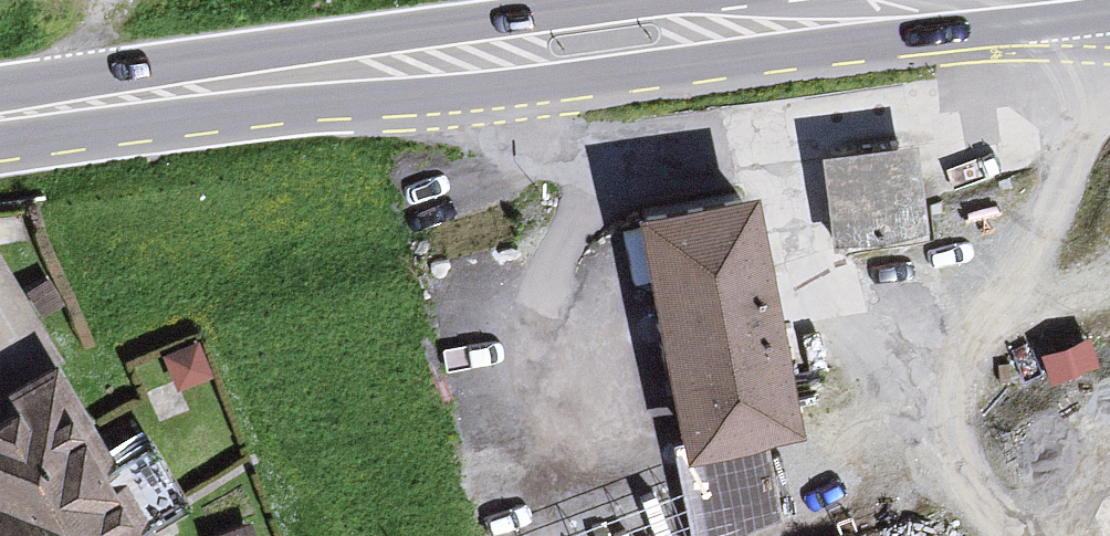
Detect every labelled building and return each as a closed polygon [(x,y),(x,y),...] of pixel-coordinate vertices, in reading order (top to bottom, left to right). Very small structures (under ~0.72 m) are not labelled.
[(916,235),(902,141),(814,154),(828,248),(916,235)] [(787,427),(742,187),(632,207),(677,447),(787,427)] [(46,367),(7,388),(16,404),(0,413),(0,535),(139,535),(46,367)] [(575,535),(635,535),(628,452),(568,457),(575,535)] [(243,525),(207,535),(246,535),(243,525)]
